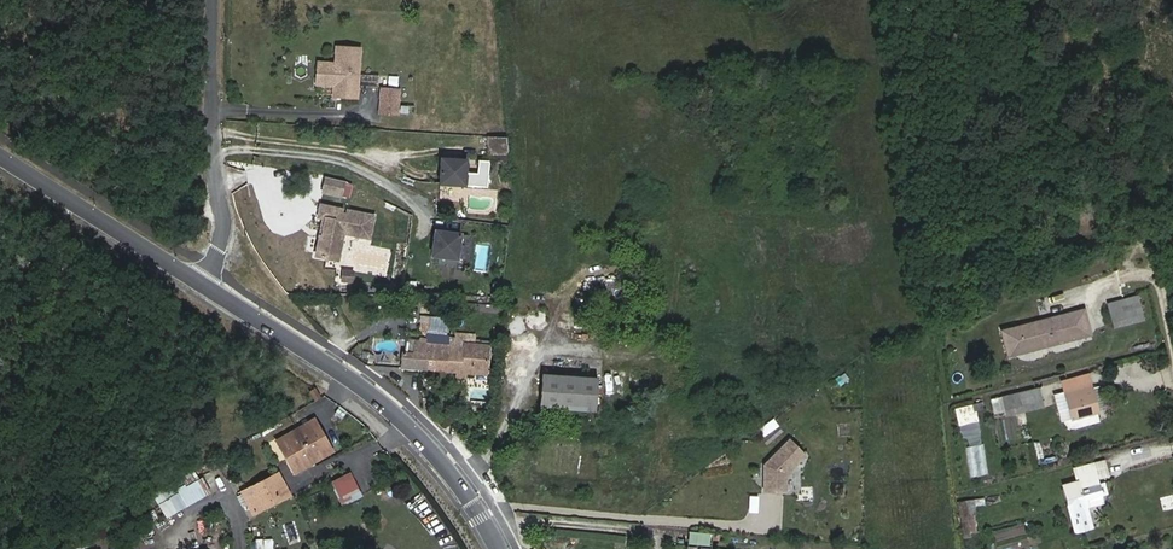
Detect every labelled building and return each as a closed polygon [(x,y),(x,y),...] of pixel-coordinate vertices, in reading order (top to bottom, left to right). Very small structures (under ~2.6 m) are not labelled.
[(317,64),(316,86),(333,87),(333,84),(341,85),(341,98),(357,99),(360,49),(335,47),(334,64),(317,64)] [(341,85),(333,84),(333,87),(332,97),(341,98),(341,85)] [(398,91),(380,89),(379,114),(396,115),(398,91)] [(505,154),(504,137),(487,136),(488,154),(505,154)] [(466,160),(440,161),(441,187),(467,186),(466,160)] [(341,184),(323,180),(319,196),(337,200),(341,184)] [(317,219),(324,220),(317,257),(330,260),(332,248),(335,246),(340,247),(343,236),(369,240),(371,227),(368,227),(371,214),(348,210),(347,214),(344,213),(345,210),(319,205),(317,219)] [(431,230),(427,257),(456,261),(459,234),(431,230)] [(338,261),(340,247),(335,246),(332,248),(330,260),(338,261)] [(350,283),(351,270),(338,269),(337,282),(350,283)] [(1103,313),(1107,325),(1136,317),(1133,305),(1103,313)] [(1107,325),(1110,336),(1139,329),(1136,317),(1107,325)] [(427,321),(418,320),(416,336),(425,337),(425,344),(420,343),(418,356),(406,355),(401,354),(399,368),(453,376),(453,380),(461,381),(461,377),(482,379),(487,349),(471,347),(472,338),(451,335),(450,340),(445,339),(443,347),(435,345),(436,337),(442,338),(443,322),(436,321),(427,321)] [(1083,320),(1007,334),(1011,358),(1087,343),(1083,320)] [(418,356),(420,343),(407,342),(406,355),(418,356)] [(537,378),(534,411),(537,411),(556,412),(588,414),(591,382),(537,378)] [(1057,423),(1066,421),(1090,414),(1084,394),(1049,403),(1054,424),(1057,423)] [(1034,397),(1015,401),(1018,413),(1037,409),(1034,397)] [(974,410),(982,408),(980,401),(953,409),(958,425),(977,420),(974,410)] [(1038,415),(1037,409),(1018,413),(1015,401),(998,405),(986,408),(989,423),(1001,420),(1002,424),(1038,415)] [(556,412),(537,411),(536,421),(555,422),(556,412)] [(1090,414),(1066,421),(1068,430),(1092,424),(1090,414)] [(313,418),(277,439),(292,464),(310,453),(313,459),(330,449),(313,418)] [(1000,426),(1002,442),(1012,441),(1009,425),(1000,426)] [(805,456),(789,440),(770,460),(772,462),(769,466),(765,465),(764,492),(786,492),(786,475),(805,456)] [(970,477),(987,474),(981,443),(964,446),(970,477)] [(344,505),(365,494),(352,470),(332,481),(344,505)] [(168,519),(207,496),(192,472),(153,495),(168,519)] [(1089,490),(1101,488),(1098,473),(1069,479),(1071,493),(1062,495),(1069,533),(1083,531),(1080,517),(1094,514),(1093,508),(1090,496),(1089,490)] [(259,484),(270,505),(288,495),(277,474),(259,484)] [(1099,507),(1096,494),(1090,496),(1093,508),(1099,507)] [(1163,510),(1172,508),(1172,498),(1172,494),(1159,497),(1163,510)] [(973,500),(960,500),(960,510),(973,510),(973,500)] [(964,532),(974,532),(974,517),(964,518),(964,532)] [(694,533),(692,548),(704,548),(708,548),(709,535),(694,533)] [(257,548),(266,548),(265,538),(256,538),(257,548)] [(182,548),(183,541),(155,539),(154,547),(182,548)]
